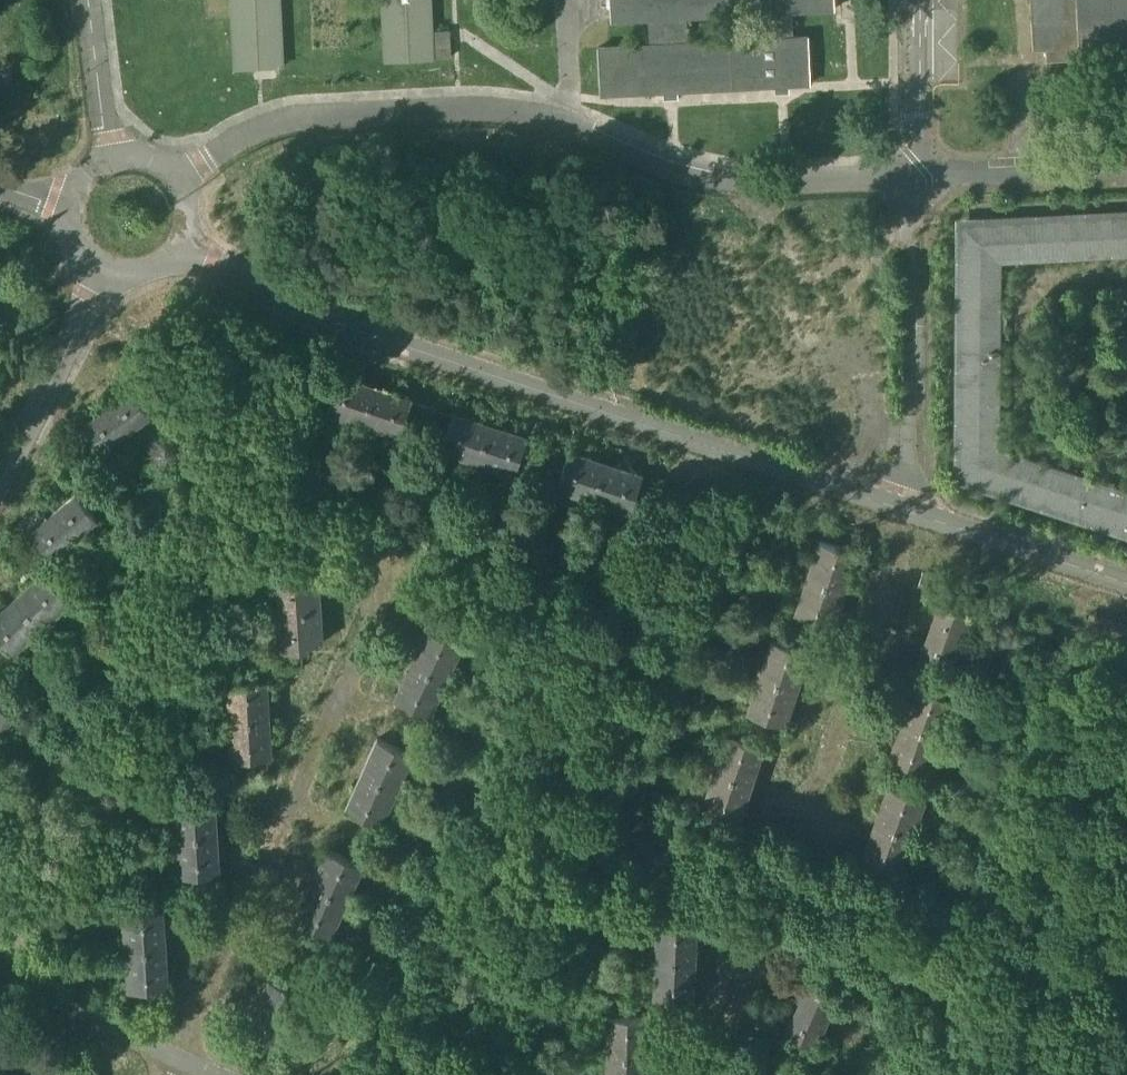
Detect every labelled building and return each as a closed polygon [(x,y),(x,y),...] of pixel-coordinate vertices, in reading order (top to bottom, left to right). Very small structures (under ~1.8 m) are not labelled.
[(235,68),(283,66),(280,0),(232,0),(235,68)] [(388,61),(432,59),(431,33),(430,0),(385,0),(388,61)] [(791,37),(790,11),(835,9),(835,0),(610,0),(611,19),(650,17),(652,44),(598,47),(601,94),(663,90),(663,97),(676,97),(676,90),(776,85),(776,92),(789,92),(788,84),(811,83),(809,36),(791,37)] [(1034,48),(1046,48),(1047,62),(1067,61),(1070,61),(1071,67),(1126,64),(1126,0),(1031,0),(1034,48)] [(449,32),(431,33),(432,59),(450,58),(449,32)] [(960,225),(958,479),(1126,534),(1126,492),(999,450),(1000,262),(1126,255),(1126,217),(960,225)] [(361,382),(339,374),(326,411),(363,423),(373,392),(359,387),(361,382)] [(131,390),(85,424),(103,450),(150,415),(135,395),(131,390)] [(387,397),(373,392),(363,423),(399,435),(411,398),(389,391),(387,397)] [(476,420),(454,412),(442,450),(478,462),(488,430),(475,425),(476,420)] [(526,436),(504,429),(502,434),(488,430),(478,462),(514,473),(526,436)] [(591,458),(569,450),(557,487),(593,499),(603,468),(589,463),(591,458)] [(99,484),(78,459),(65,470),(82,490),(76,494),(80,499),(99,484)] [(642,474),(619,467),(617,472),(603,468),(593,499),(630,511),(642,474)] [(76,494),(31,532),(52,556),(97,519),(80,499),(76,494)] [(857,553),(820,540),(808,577),(840,588),(845,574),(849,575),(857,553)] [(952,583),(923,572),(917,587),(942,597),(940,603),(944,605),(952,583)] [(43,573),(26,588),(30,592),(18,602),(40,627),(69,601),(43,573)] [(302,573),(279,575),(281,612),(320,610),(318,578),(303,579),(302,573)] [(840,588),(808,577),(795,613),(832,626),(840,603),(835,602),(840,588)] [(18,602),(6,613),(3,609),(0,611),(0,639),(12,652),(40,627),(18,602)] [(944,605),(940,603),(920,658),(949,669),(969,614),(944,605)] [(320,610),(281,612),(283,650),(307,648),(306,643),(322,642),(320,610)] [(462,645),(427,629),(417,651),(422,653),(416,665),(446,679),(462,645)] [(809,651),(772,639),(760,676),(791,686),(796,672),(801,674),(809,651)] [(446,679),(416,665),(410,680),(404,678),(395,697),(431,713),(446,679)] [(791,686),(760,676),(748,713),(784,725),(792,702),(786,700),(791,686)] [(266,680),(228,682),(230,720),(264,718),(263,703),(268,703),(266,680)] [(951,699),(915,686),(908,708),(913,710),(908,724),(938,735),(951,699)] [(0,703),(0,728),(12,717),(0,703)] [(421,720),(393,708),(383,731),(410,744),(421,720)] [(264,718),(230,720),(232,758),(271,756),(269,733),(265,733),(264,718)] [(938,735),(908,724),(903,738),(898,736),(890,758),(926,771),(938,735)] [(763,746),(727,734),(714,770),(745,781),(750,767),(756,769),(763,746)] [(412,754),(376,738),(367,759),(372,761),(366,776),(396,790),(412,754)] [(745,781),(714,770),(702,807),(739,819),(746,797),(741,795),(745,781)] [(396,790),(366,776),(360,789),(355,787),(345,809),(381,825),(396,790)] [(924,799),(888,786),(880,808),(886,810),(881,824),(911,835),(924,799)] [(214,794),(175,797),(178,836),(212,834),(211,820),(216,820),(214,794)] [(372,829),(344,817),(332,842),(361,855),(372,829)] [(911,835),(881,824),(876,837),(870,835),(862,857),(898,870),(911,835)] [(212,834),(178,836),(180,875),(219,872),(217,849),(213,850),(212,834)] [(363,864),(327,848),(318,869),(323,871),(316,886),(346,900),(363,864)] [(346,900),(316,886),(310,899),(305,897),(295,919),(330,935),(346,900)] [(163,908),(124,910),(127,949),(160,947),(159,933),(164,932),(163,908)] [(696,921),(657,920),(656,958),(688,959),(689,943),(695,944),(696,921)] [(310,947),(288,938),(279,960),(300,969),(310,947)] [(160,947),(127,949),(129,989),(168,986),(166,962),(160,963),(160,947)] [(688,959),(656,958),(654,996),(693,998),(694,975),(687,975),(688,959)] [(303,993),(269,978),(261,996),(266,998),(252,1030),(280,1043),(303,993)] [(838,994),(804,979),(795,997),(801,1000),(786,1032),(814,1045),(838,994)] [(648,1015),(609,1015),(608,1053),(641,1054),(641,1039),(647,1039),(648,1015)] [(608,1053),(608,1074),(646,1074),(646,1069),(641,1069),(641,1054),(608,1053)]
